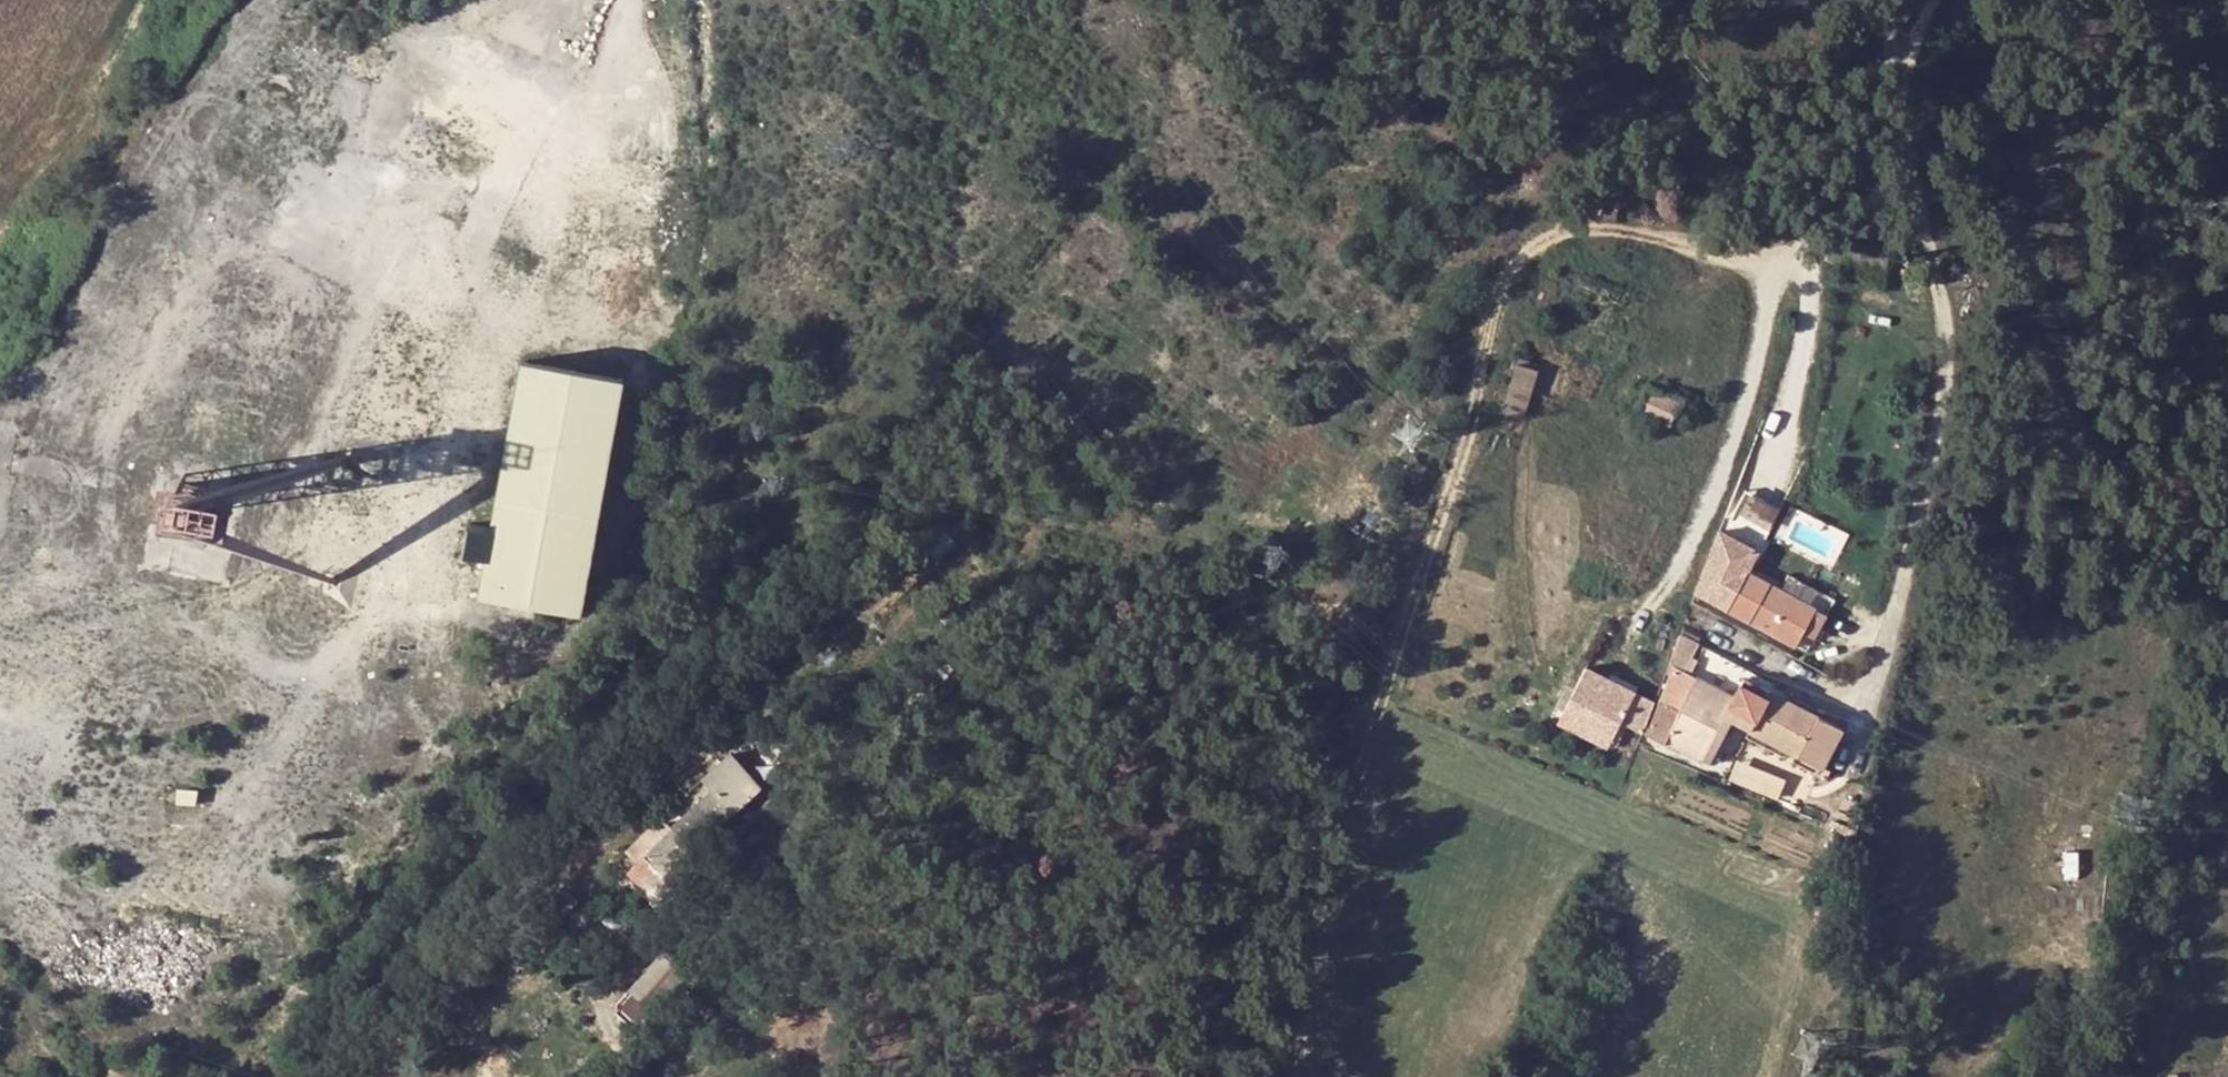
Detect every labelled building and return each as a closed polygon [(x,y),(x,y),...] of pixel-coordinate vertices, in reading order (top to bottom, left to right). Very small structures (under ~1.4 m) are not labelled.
[(1511,360),(1504,410),(1528,413),(1534,363),(1511,360)] [(474,524),(469,555),(490,559),(483,597),(585,616),(629,379),(526,362),(495,529),(474,524)] [(1680,401),(1646,387),(1641,399),(1637,409),(1671,423),(1680,401)] [(1767,536),(1781,505),(1744,487),(1729,518),(1767,536)] [(1781,592),(1750,576),(1761,555),(1721,534),(1697,597),(1797,650),(1804,636),(1817,612),(1781,592)] [(1829,619),(1817,612),(1804,636),(1816,643),(1829,619)] [(1666,741),(1704,761),(1705,759),(1726,715),(1734,719),(1752,729),(1825,768),(1845,728),(1774,693),(1778,685),(1707,649),(1694,675),(1698,677),(1696,680),(1685,675),(1700,646),(1682,636),(1645,734),(1665,744),(1666,741)] [(1636,693),(1587,667),(1564,709),(1614,735),(1621,721),(1636,693)] [(1654,701),(1636,693),(1621,721),(1643,732),(1654,701)] [(1614,735),(1564,709),(1558,720),(1608,746),(1614,735)] [(1734,719),(1726,715),(1705,759),(1712,763),(1734,719)] [(628,874),(660,906),(700,865),(690,855),(760,783),(726,751),(702,776),(713,787),(673,829),(661,818),(628,852),(639,863),(628,874)] [(1779,793),(1784,774),(1735,760),(1730,779),(1779,793)] [(1813,804),(1805,808),(1805,812),(1808,814),(1827,822),(1829,815),(1825,808),(1813,804)] [(568,891),(556,902),(565,913),(578,902),(568,891)] [(657,1011),(691,973),(667,952),(633,990),(657,1011)]
